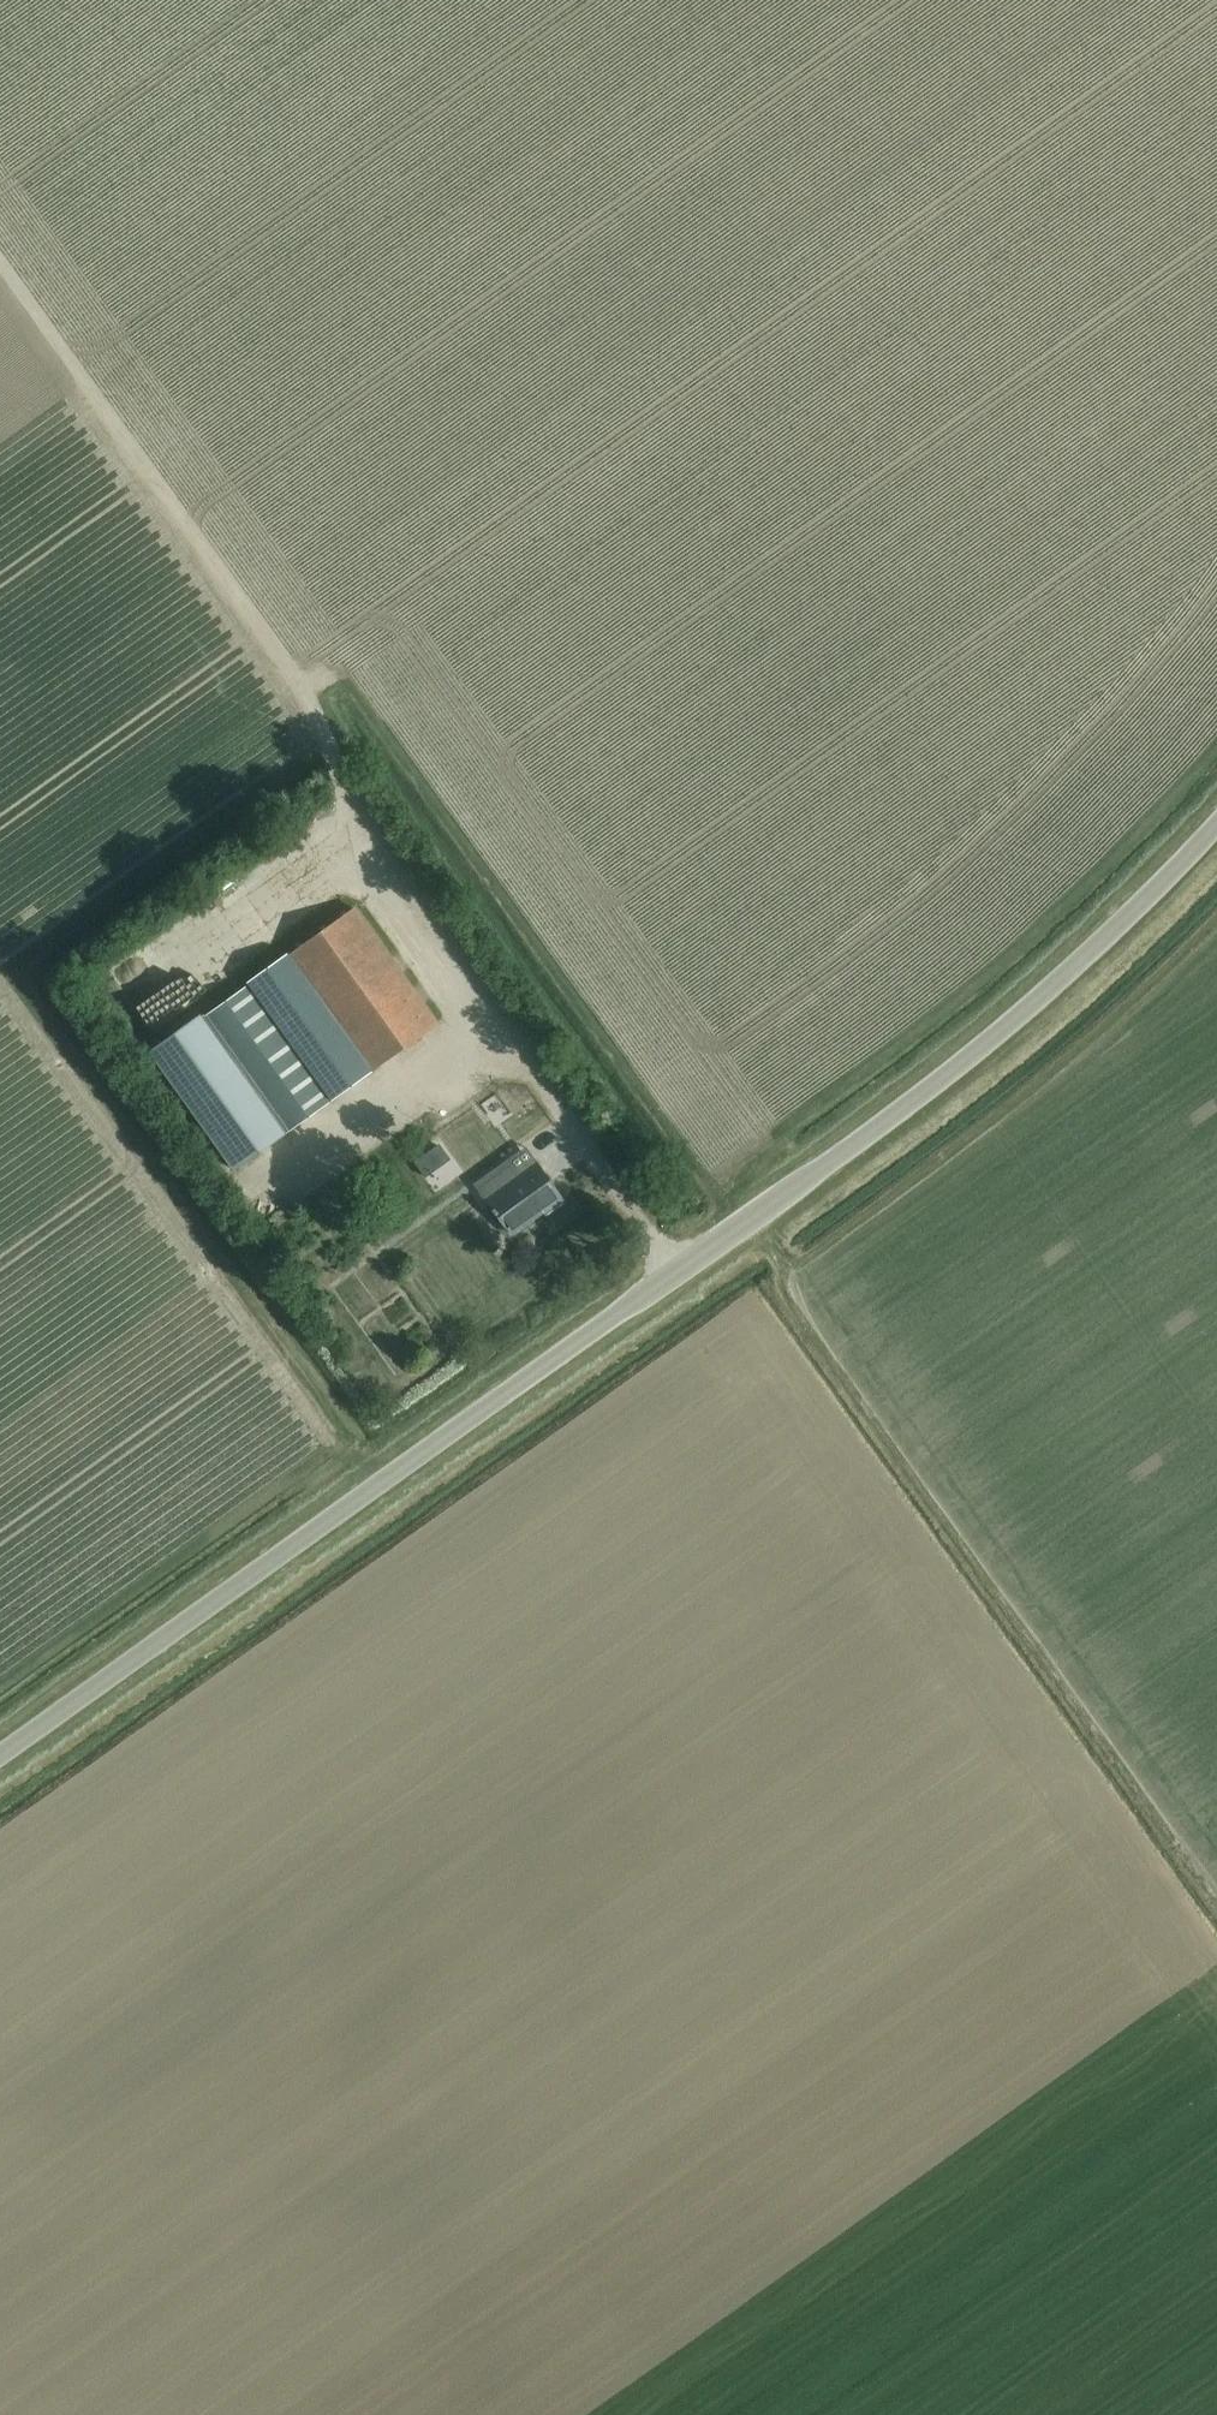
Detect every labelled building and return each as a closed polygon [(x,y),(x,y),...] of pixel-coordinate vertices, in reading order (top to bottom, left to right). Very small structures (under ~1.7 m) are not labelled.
[(369,1070),(437,1022),(355,907),(288,956),(369,1070)] [(369,1070),(288,956),(246,986),(328,1100),(369,1070)] [(203,1017),(284,1132),(328,1100),(246,986),(203,1017)] [(284,1132),(203,1017),(151,1053),(232,1168),(284,1132)] [(546,1213),(564,1201),(534,1158),(499,1183),(502,1188),(486,1199),(510,1232),(543,1209),(546,1213)]
